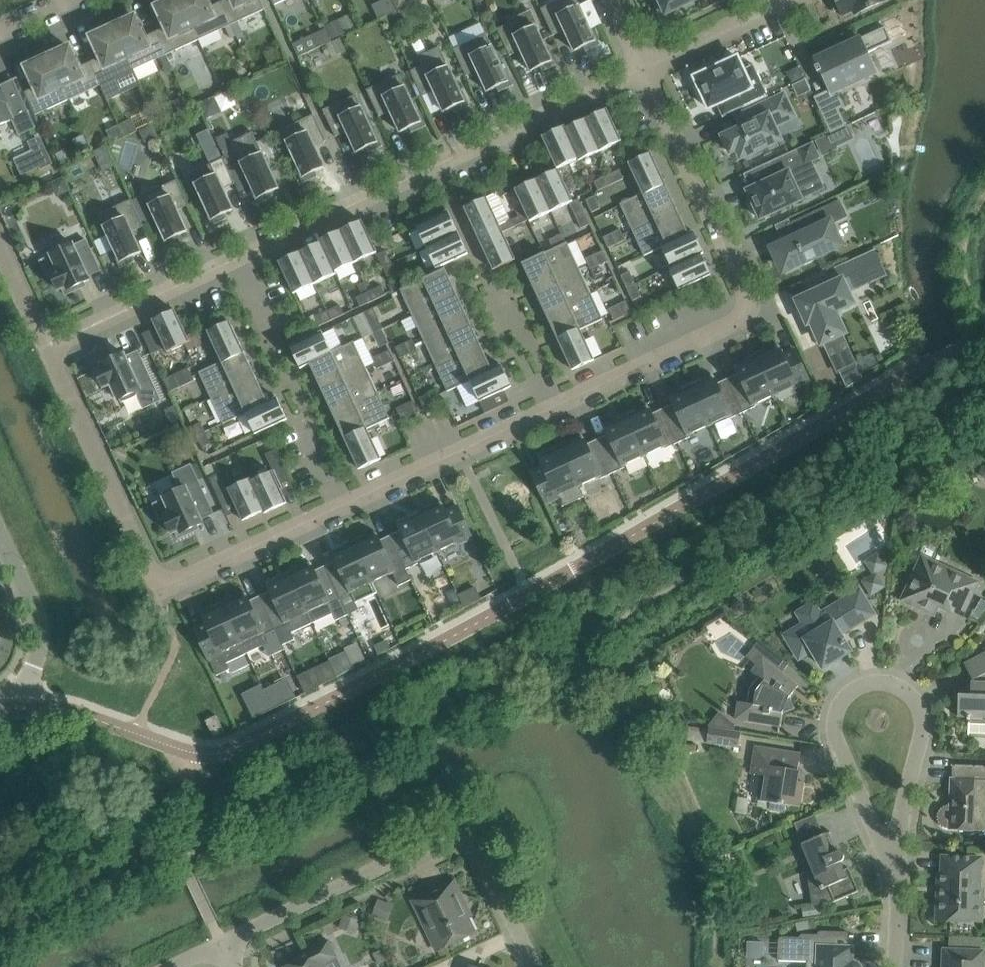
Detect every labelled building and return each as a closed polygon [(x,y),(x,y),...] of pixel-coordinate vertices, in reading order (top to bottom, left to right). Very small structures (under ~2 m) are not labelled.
[(199,39),(181,0),(163,0),(165,4),(158,7),(167,27),(156,32),(167,54),(199,39)] [(221,1),(211,6),(208,0),(181,0),(199,39),(232,24),(221,1)] [(266,9),(261,0),(224,0),(221,1),(232,24),(266,9)] [(411,4),(409,0),(392,0),(397,11),(411,4)] [(541,9),(553,35),(565,30),(574,50),(584,46),(586,51),(600,44),(594,30),(593,29),(591,31),(590,29),(602,23),(591,0),(590,0),(579,5),(577,0),(560,0),(541,9)] [(660,12),(664,10),(666,14),(695,0),(654,0),(660,12)] [(836,12),(840,10),(843,16),(853,11),(855,14),(885,0),(830,0),(836,12)] [(509,23),(498,29),(510,55),(521,50),(531,71),(540,66),(542,71),(557,64),(550,50),(548,51),(537,27),(539,26),(532,10),(508,21),(509,23)] [(391,27),(402,22),(398,13),(387,18),(391,27)] [(145,37),(136,17),(130,20),(127,14),(112,21),(112,20),(111,20),(134,69),(167,54),(156,32),(145,37)] [(102,56),(91,62),(101,84),(109,100),(123,93),(116,78),(134,69),(111,20),(110,20),(111,21),(97,28),(100,34),(93,37),(102,56)] [(338,20),(326,26),(332,39),(345,34),(338,20)] [(481,23),(450,37),(455,49),(454,49),(466,75),(478,70),(487,91),(497,87),(499,92),(513,85),(507,70),(504,71),(487,34),(486,34),(481,23)] [(885,27),(813,61),(818,73),(820,72),(833,99),(819,106),(831,133),(847,126),(839,109),(845,107),(838,90),(878,71),(871,57),(870,57),(868,53),(892,41),(885,27)] [(326,29),(312,35),(318,48),(332,42),(326,29)] [(341,38),(327,44),(333,58),(347,51),(341,38)] [(80,67),(71,47),(64,50),(62,44),(47,51),(47,50),(46,50),(69,100),(101,84),(91,62),(80,67)] [(455,112),(470,105),(463,90),(460,91),(443,54),(440,48),(419,57),(422,64),(411,69),(423,96),(434,90),(444,111),(453,107),(455,112)] [(36,115),(69,100),(46,50),(45,50),(46,51),(32,58),(34,64),(28,67),(37,87),(25,92),(36,115)] [(698,83),(694,85),(703,104),(706,102),(709,108),(735,96),(741,109),(769,96),(756,70),(746,74),(744,69),(738,57),(732,60),(730,56),(716,63),(718,66),(695,77),(698,83)] [(799,66),(787,72),(792,84),(805,79),(799,66)] [(400,74),(367,89),(379,116),(391,111),(400,132),(410,127),(412,132),(426,125),(420,110),(417,112),(400,74)] [(13,120),(20,135),(36,127),(13,79),(0,85),(0,126),(13,120)] [(806,79),(794,84),(799,95),(811,90),(806,79)] [(298,82),(287,87),(291,93),(301,89),(298,82)] [(324,110),(336,136),(347,131),(357,152),(366,148),(368,152),(383,146),(376,131),(374,132),(356,94),(324,110)] [(748,125),(723,136),(731,153),(737,150),(741,158),(781,140),(775,126),(795,117),(785,94),(743,113),(748,125)] [(178,111),(189,106),(185,96),(173,101),(178,111)] [(586,119),(601,151),(622,141),(607,109),(586,119)] [(315,146),(327,141),(314,114),(282,129),(299,167),(297,168),(304,183),(318,176),(316,171),(325,167),(315,146)] [(579,161),(601,151),(586,119),(566,128),(565,128),(579,158),(578,159),(579,161)] [(125,137),(137,132),(131,120),(120,125),(125,137)] [(112,143),(124,138),(119,126),(107,131),(112,143)] [(145,143),(157,138),(151,126),(140,131),(145,143)] [(565,128),(566,128),(565,126),(543,136),(557,168),(578,159),(579,158),(565,128)] [(831,134),(828,135),(833,147),(837,145),(851,139),(846,127),(831,134)] [(223,158),(209,129),(197,134),(210,164),(216,175),(196,184),(208,209),(205,210),(212,225),(227,218),(224,214),(234,209),(224,189),(235,183),(223,158)] [(228,132),(214,139),(223,158),(236,151),(253,188),(251,189),(258,204),(272,197),(270,192),(279,188),(270,167),(281,162),(281,161),(276,151),(269,136),(258,142),(253,132),(233,142),(228,132)] [(798,148),(805,165),(820,158),(812,142),(798,148)] [(41,170),(54,164),(47,148),(34,154),(41,170)] [(283,148),(276,151),(281,161),(291,157),(288,151),(285,152),(283,148)] [(810,175),(805,165),(798,148),(764,165),(770,179),(747,190),(750,197),(748,197),(749,201),(750,206),(753,210),(756,214),(757,213),(760,219),(803,199),(796,186),(809,180),(810,175)] [(66,149),(56,154),(61,165),(71,160),(66,149)] [(651,153),(629,163),(643,194),(644,194),(666,184),(651,153)] [(537,179),(551,210),(573,200),(558,169),(537,179)] [(607,175),(612,184),(624,179),(620,169),(607,175)] [(599,190),(612,184),(607,175),(595,181),(599,190)] [(64,178),(51,184),(55,193),(61,195),(70,191),(64,178)] [(161,196),(149,202),(162,231),(159,232),(166,247),(181,240),(179,235),(188,231),(178,210),(190,205),(178,179),(165,185),(158,189),(161,196)] [(530,220),(551,210),(537,179),(515,189),(526,212),(530,220)] [(633,230),(649,223),(678,210),(666,184),(644,194),(643,194),(621,204),(633,230)] [(591,213),(600,209),(594,196),(586,200),(591,213)] [(502,228),(500,225),(487,197),(465,207),(479,239),(502,228)] [(131,199),(99,214),(116,252),(114,253),(121,268),(135,261),(133,256),(142,252),(133,231),(144,226),(131,199)] [(576,215),(585,211),(579,199),(570,203),(576,215)] [(786,235),(790,242),(775,249),(784,270),(804,261),(805,264),(822,257),(820,253),(839,244),(830,223),(847,215),(839,199),(787,223),(791,232),(786,235)] [(649,223),(633,230),(645,255),(660,248),(661,248),(663,247),(662,247),(689,234),(689,233),(678,210),(649,223)] [(427,247),(459,232),(449,211),(417,225),(427,247)] [(585,211),(576,215),(581,228),(590,224),(585,211)] [(517,226),(530,220),(526,212),(513,219),(517,226)] [(503,232),(517,226),(513,219),(500,225),(502,228),(503,232)] [(342,230),(357,262),(377,252),(363,220),(342,230)] [(516,260),(503,232),(502,228),(479,239),(494,270),(516,260)] [(335,272),(336,271),(357,262),(342,230),(320,240),(321,242),(322,242),(335,272)] [(613,234),(617,244),(626,239),(621,230),(613,234)] [(702,253),(702,254),(704,253),(694,231),(689,233),(689,234),(662,247),(663,247),(661,248),(669,267),(672,266),(672,267),(702,253)] [(459,232),(427,247),(437,268),(469,254),(459,232)] [(554,249),(555,248),(566,243),(562,234),(550,240),(554,249)] [(608,248),(617,244),(613,234),(604,239),(608,248)] [(74,243),(69,245),(67,242),(51,249),(53,253),(51,254),(52,255),(41,261),(48,276),(51,274),(59,290),(63,288),(66,295),(81,288),(79,283),(84,281),(84,282),(91,279),(89,276),(101,270),(87,239),(75,245),(74,243)] [(337,273),(336,271),(335,272),(322,242),(321,242),(301,251),(316,283),(337,273)] [(535,289),(580,268),(568,242),(566,243),(555,248),(554,249),(523,263),(535,289)] [(383,267),(392,263),(386,250),(377,254),(383,267)] [(294,294),(316,283),(301,251),(279,262),(294,294)] [(595,256),(599,265),(608,261),(604,252),(595,256)] [(712,275),(702,254),(702,253),(672,267),(672,266),(669,267),(680,290),(712,275)] [(591,269),(599,265),(595,256),(586,260),(591,269)] [(809,322),(812,321),(822,342),(831,338),(832,339),(835,337),(844,332),(835,312),(853,303),(848,292),(873,281),(863,258),(806,284),(811,295),(799,300),(809,322)] [(392,263),(383,267),(389,280),(398,275),(392,263)] [(547,314),(591,293),(580,268),(535,289),(547,314)] [(413,315),(458,295),(446,269),(401,289),(413,315)] [(627,287),(636,283),(630,270),(621,274),(627,287)] [(627,287),(632,300),(642,296),(636,283),(627,287)] [(369,292),(373,300),(386,295),(382,286),(369,292)] [(361,306),(373,300),(369,292),(356,297),(361,306)] [(581,329),(603,319),(591,293),(547,314),(558,339),(581,329)] [(425,340),(469,320),(458,295),(413,315),(425,340)] [(623,315),(631,312),(626,301),(618,305),(623,315)] [(332,320),(345,314),(340,305),(328,311),(332,320)] [(614,319),(623,315),(618,305),(609,309),(614,319)] [(370,322),(379,318),(374,308),(365,312),(370,322)] [(191,342),(176,310),(175,309),(153,320),(168,352),(191,342)] [(319,326),(332,320),(328,311),(315,317),(319,326)] [(379,318),(370,322),(375,333),(384,328),(379,318)] [(436,365),(481,345),(469,320),(425,340),(436,365)] [(222,362),(245,351),(231,321),(208,331),(222,362)] [(595,360),(581,329),(558,339),(573,370),(595,360)] [(333,354),(332,352),(323,331),(291,346),(301,368),(311,364),(333,354)] [(404,343),(409,354),(418,350),(413,339),(404,343)] [(322,388),(367,367),(354,341),(332,352),(333,354),(311,364),(322,388)] [(401,358),(409,354),(404,343),(396,347),(401,358)] [(493,370),(492,369),(481,345),(436,365),(448,391),(471,381),(470,380),(493,370)] [(757,355),(776,394),(796,385),(797,387),(810,381),(795,349),(783,354),(779,345),(767,350),(768,351),(763,354),(762,352),(757,355)] [(387,364),(394,361),(395,360),(390,350),(382,354),(387,364)] [(100,368),(96,370),(104,387),(111,384),(119,400),(122,398),(122,402),(138,395),(143,408),(161,400),(139,351),(126,356),(125,353),(118,356),(119,357),(114,359),(112,354),(97,361),(100,368)] [(212,398),(257,377),(245,351),(222,362),(200,372),(212,398)] [(378,368),(387,364),(382,354),(373,358),(378,368)] [(755,404),(776,394),(757,355),(752,357),(752,358),(747,361),(746,360),(735,365),(740,375),(729,380),(744,412),(756,406),(755,404)] [(480,401),(512,386),(502,364),(492,369),(493,370),(470,380),(471,381),(480,401)] [(857,366),(840,374),(847,389),(863,378),(857,366)] [(334,413),(378,392),(367,367),(322,388),(334,413)] [(185,385),(194,381),(188,368),(180,372),(185,385)] [(178,388),(185,385),(180,372),(173,375),(178,388)] [(169,392),(178,388),(173,375),(164,380),(169,392)] [(744,412),(729,380),(718,385),(713,375),(702,380),(703,381),(698,384),(697,383),(692,385),(710,425),(731,415),(732,418),(744,412)] [(268,402),(268,401),(257,377),(212,398),(224,424),(246,413),(268,402)] [(690,434),(710,425),(692,385),(686,387),(687,389),(682,391),(681,390),(670,395),(675,405),(664,410),(679,442),(691,437),(690,434)] [(428,394),(433,405),(442,401),(437,390),(428,394)] [(368,428),(368,429),(390,418),(378,392),(334,413),(345,438),(368,428)] [(424,409),(433,405),(428,394),(419,398),(424,409)] [(246,413),(256,434),(288,419),(278,397),(268,401),(268,402),(246,413)] [(406,405),(411,415),(419,411),(414,401),(406,405)] [(402,419),(411,415),(406,405),(397,409),(402,419)] [(679,442),(664,410),(653,415),(648,405),(637,410),(638,412),(632,414),(632,413),(626,415),(645,455),(665,446),(667,448),(679,442)] [(174,406),(165,410),(171,423),(180,419),(174,406)] [(624,465),(645,455),(626,415),(621,418),(622,419),(616,422),(616,420),(605,425),(609,435),(598,440),(613,473),(625,467),(624,465)] [(196,436),(205,431),(201,423),(192,427),(196,436)] [(382,459),(368,429),(368,428),(345,438),(360,469),(382,459)] [(202,448),(211,444),(205,431),(196,436),(202,448)] [(613,473),(598,440),(587,445),(583,436),(572,441),(572,442),(567,445),(566,443),(561,446),(579,485),(600,476),(601,478),(613,473)] [(585,496),(579,485),(561,446),(556,448),(556,449),(551,452),(550,451),(539,456),(544,466),(532,471),(547,503),(560,497),(564,506),(585,496)] [(276,452),(266,456),(271,467),(281,462),(276,452)] [(202,519),(214,513),(191,464),(174,473),(179,485),(164,492),(166,496),(164,497),(165,499),(154,504),(161,519),(165,517),(172,533),(176,532),(179,538),(194,531),(192,526),(197,524),(197,525),(204,522),(202,519)] [(288,503),(273,471),(252,480),(251,481),(265,511),(264,511),(265,513),(288,503)] [(215,490),(225,485),(220,473),(209,478),(215,490)] [(251,481),(252,480),(251,478),(229,489),(244,521),(264,511),(265,511),(251,481)] [(460,544),(473,538),(458,506),(446,511),(441,501),(430,506),(431,508),(426,510),(425,509),(420,511),(438,551),(459,542),(460,544)] [(418,561),(438,551),(420,511),(414,514),(415,515),(410,518),(409,516),(398,522),(403,531),(392,536),(407,569),(419,563),(418,561)] [(381,541),(376,532),(365,537),(366,538),(360,541),(360,539),(354,542),(373,582),(394,572),(400,586),(412,580),(407,569),(392,536),(381,541)] [(373,582),(354,542),(349,544),(350,546),(345,548),(344,547),(333,552),(337,562),(326,567),(341,599),(353,593),(357,601),(378,591),(373,582)] [(873,574),(862,581),(871,596),(886,587),(889,566),(879,551),(864,561),(873,574)] [(962,616),(970,598),(977,583),(923,558),(912,581),(904,600),(935,614),(939,605),(962,616)] [(341,599),(326,567),(315,572),(311,562),(300,567),(300,569),(295,571),(294,570),(289,572),(313,623),(334,613),(337,620),(348,615),(341,599)] [(272,592),(261,597),(284,645),(296,640),(292,632),(313,623),(289,572),(284,575),(285,576),(279,578),(279,577),(267,582),(272,592)] [(478,590),(461,600),(465,608),(482,599),(478,590)] [(786,635),(800,658),(813,650),(823,667),(851,651),(840,634),(874,614),(860,591),(821,614),(814,603),(798,613),(805,624),(786,635)] [(229,600),(224,602),(248,653),(264,645),(270,656),(286,649),(284,645),(261,597),(250,602),(246,592),(235,597),(235,599),(230,601),(229,600)] [(207,622),(195,628),(219,678),(230,673),(226,663),(248,653),(224,602),(219,605),(219,606),(214,609),(213,607),(202,612),(207,622)] [(388,640),(375,646),(379,654),(391,648),(388,640)] [(358,643),(345,649),(346,651),(352,664),(353,666),(366,660),(358,643)] [(346,651),(329,659),(337,677),(346,672),(353,668),(354,668),(353,666),(352,664),(346,651)] [(790,697),(799,686),(763,658),(752,672),(760,678),(751,689),(749,703),(739,702),(736,719),(781,726),(783,713),(794,708),(790,697)] [(330,661),(316,667),(325,683),(337,677),(330,661)] [(973,679),(974,680),(974,682),(972,682),(971,695),(959,694),(959,717),(968,717),(968,719),(969,719),(968,733),(984,733),(984,673),(973,679)] [(285,686),(267,695),(274,709),(291,700),(285,686)] [(267,695),(250,703),(256,717),(274,709),(267,695)] [(217,713),(205,718),(214,738),(226,732),(217,713)] [(709,727),(735,730),(736,725),(720,713),(709,725),(709,727)] [(692,727),(671,723),(669,734),(684,736),(684,735),(690,736),(692,727)] [(742,731),(735,730),(709,727),(707,743),(740,748),(742,731)] [(800,807),(804,782),(798,781),(800,771),(799,770),(801,754),(756,747),(752,774),(762,775),(758,801),(771,803),(770,809),(786,812),(787,805),(800,807)] [(976,766),(956,765),(955,779),(952,778),(951,797),(955,797),(954,805),(950,805),(948,805),(947,805),(945,806),(943,807),(942,808),(941,809),(940,811),(939,813),(938,815),(938,817),(938,819),(938,821),(939,822),(940,824),(942,826),(943,827),(944,828),(946,829),(949,830),(984,831),(984,766),(976,766)] [(829,832),(822,835),(817,826),(794,836),(800,849),(804,847),(816,875),(809,878),(814,905),(835,902),(860,891),(849,867),(844,870),(841,862),(842,862),(843,861),(843,860),(844,859),(844,858),(844,856),(844,855),(843,855),(843,854),(842,853),(841,853),(840,852),(839,852),(838,852),(829,832)] [(981,858),(963,857),(943,857),(942,873),(940,873),(938,920),(982,922),(983,889),(980,889),(981,858)] [(737,874),(741,868),(739,861),(731,860),(728,866),(730,873),(737,874)] [(455,880),(414,900),(428,930),(430,928),(440,949),(458,941),(476,933),(465,910),(468,908),(455,880)] [(395,905),(379,899),(372,916),(388,922),(395,905)] [(820,905),(802,908),(804,917),(822,914),(820,905)] [(356,934),(361,920),(344,914),(339,928),(356,934)] [(829,931),(819,931),(818,935),(800,934),(800,938),(779,937),(779,960),(807,962),(807,966),(863,966),(861,965),(860,963),(858,962),(856,961),(853,961),(854,946),(849,946),(849,936),(849,934),(847,933),(846,932),(829,931)] [(326,963),(338,957),(330,940),(298,955),(299,959),(283,966),(327,966),(326,963)] [(964,949),(944,949),(943,966),(984,966),(984,950),(964,949)]
